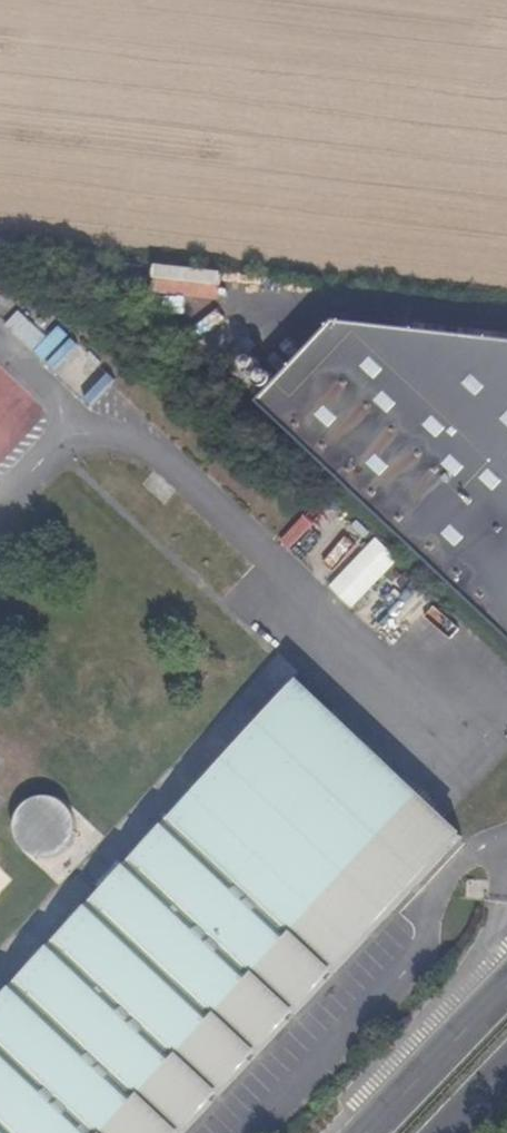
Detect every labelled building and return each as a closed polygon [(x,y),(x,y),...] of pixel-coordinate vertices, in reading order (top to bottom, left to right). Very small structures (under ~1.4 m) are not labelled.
[(153,295),(220,297),(221,266),(154,264),(153,295)] [(197,327),(220,352),(243,331),(221,306),(197,327)] [(57,325),(46,337),(17,310),(4,325),(53,371),(79,345),(57,325)] [(506,626),(506,339),(346,321),(271,404),(506,626)] [(46,416),(0,368),(0,459),(46,416)] [(92,405),(115,380),(106,372),(83,398),(92,405)] [(302,515),(281,538),(291,547),(312,523),(302,515)] [(324,564),(334,572),(354,549),(344,541),(324,564)] [(391,614),(415,637),(440,610),(417,588),(391,614)] [(305,684),(0,1010),(0,1132),(183,1132),(230,1082),(329,977),(413,887),(466,831),(305,684)]
